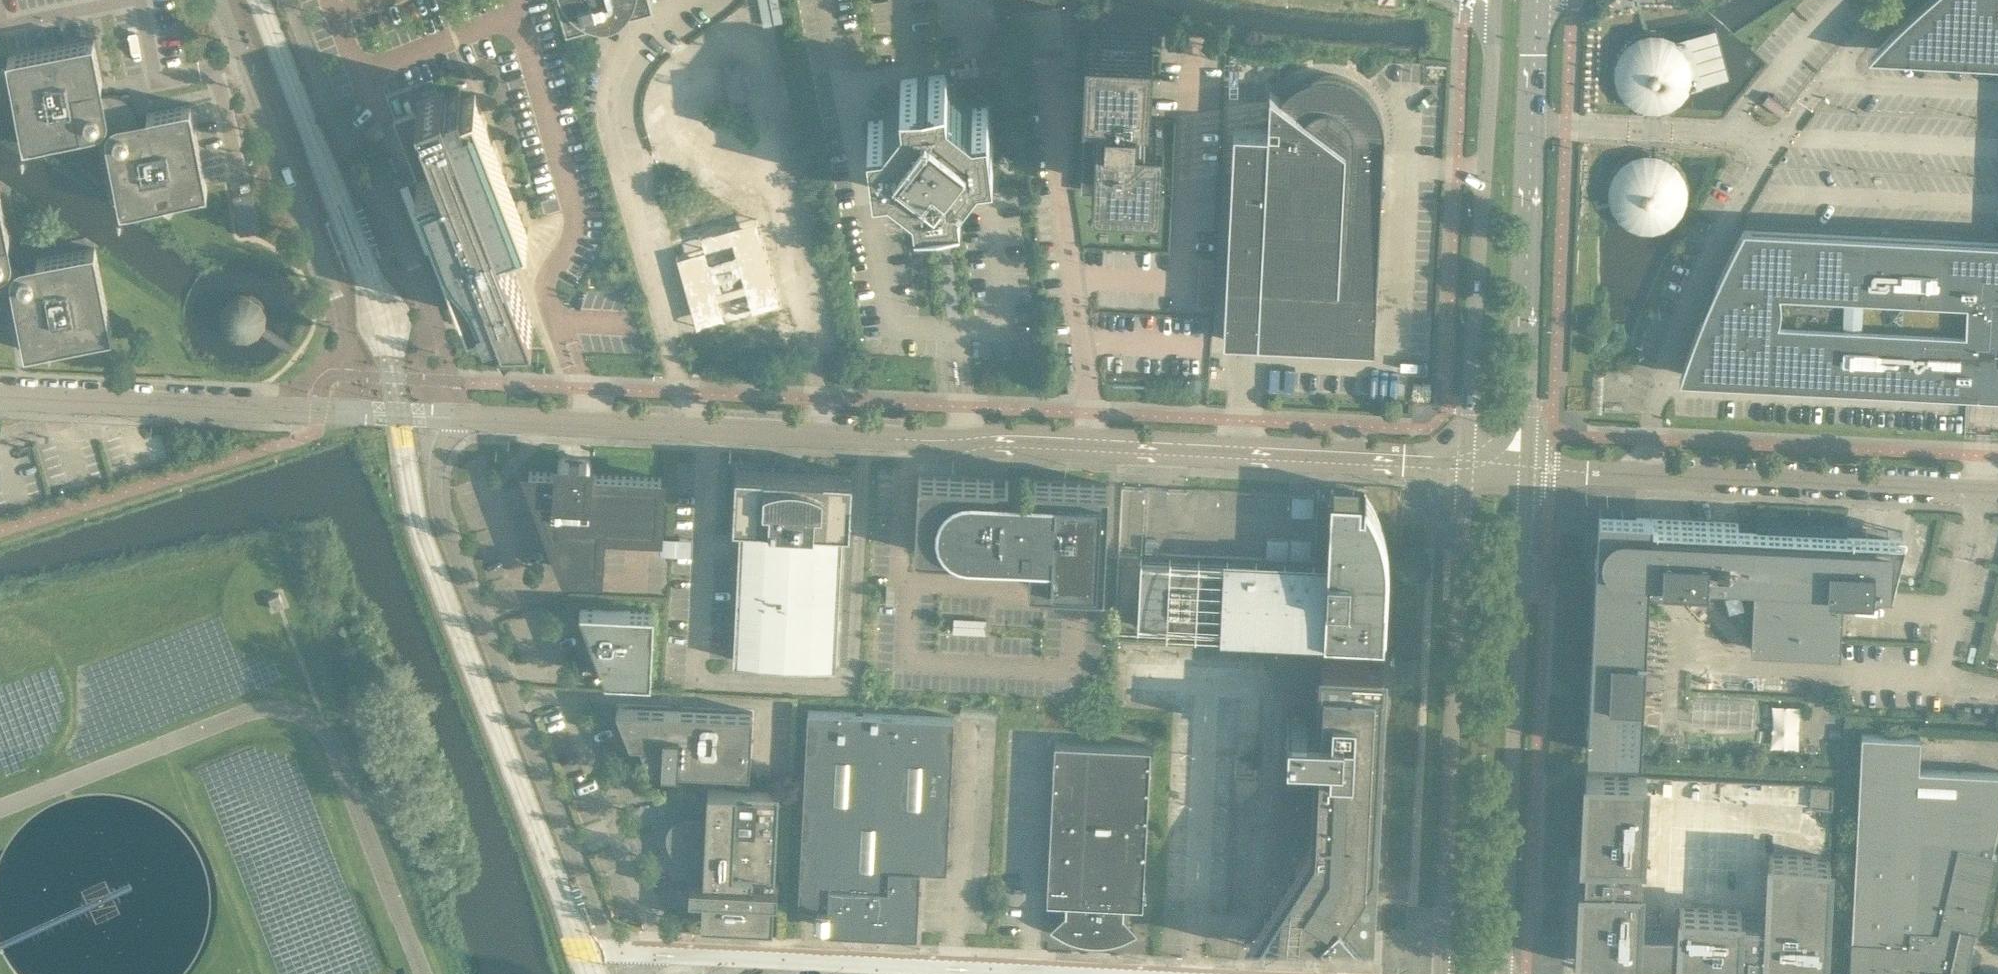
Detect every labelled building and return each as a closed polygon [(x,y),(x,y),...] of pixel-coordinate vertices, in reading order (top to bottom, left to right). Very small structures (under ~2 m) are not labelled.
[(1867,53),(1997,59),(1997,0),(1921,0),(1897,22),(1887,32),(1867,53)] [(1149,97),(1150,78),(1152,30),(1085,26),(1082,93),(1086,94),(1084,115),(1084,120),(1095,121),(1092,180),(1159,184),(1162,117),(1135,115),(1136,96),(1149,97)] [(1617,63),(1616,75),(1619,86),(1626,96),(1635,104),(1646,108),(1647,108),(1651,108),(1655,108),(1661,107),(1668,105),(1678,99),(1686,90),(1686,89),(1710,82),(1728,77),(1722,55),(1715,27),(1698,32),(1696,32),(1675,38),(1672,39),(1661,34),(1649,34),(1638,37),(1628,43),(1621,52),(1617,63)] [(122,92),(121,93),(120,93),(115,91),(109,90),(104,91),(93,39),(7,56),(9,64),(10,71),(24,142),(83,130),(82,129),(98,126),(100,128),(101,129),(103,131),(106,132),(108,133),(111,148),(110,148),(121,207),(207,190),(190,104),(138,114),(137,109),(134,104),(130,99),(130,98),(131,97),(131,95),(131,94),(130,93),(129,92),(128,91),(127,91),(126,90),(125,90),(124,91),(123,91),(122,92)] [(724,67),(729,89),(745,86),(740,64),(724,67)] [(888,164),(913,183),(915,198),(960,193),(959,177),(978,153),(993,151),(987,105),(972,107),(947,88),(946,73),(900,78),(902,94),(882,118),(868,120),(873,166),(888,164)] [(1383,145),(1384,134),(1384,130),(1383,126),(1383,122),(1382,118),(1381,113),(1379,109),(1378,106),(1376,102),(1373,98),(1371,95),(1368,92),(1365,89),(1362,86),(1358,83),(1355,81),(1351,79),(1347,77),(1343,76),(1339,75),(1335,74),(1331,73),(1326,73),(1322,73),(1318,74),(1314,74),(1310,76),(1306,77),(1302,78),(1298,80),(1294,83),(1291,85),(1288,88),(1284,91),(1282,94),(1279,97),(1269,90),(1268,128),(1233,127),(1223,338),(1373,346),(1383,145)] [(463,97),(459,87),(448,91),(449,94),(446,95),(443,89),(417,100),(421,109),(416,111),(415,109),(393,118),(470,313),(482,308),(486,319),(497,314),(496,311),(499,310),(504,321),(534,321),(501,235),(505,234),(507,237),(529,228),(475,92),(463,97)] [(1632,157),(1625,161),(1622,163),(1615,172),(1611,183),(1610,195),(1613,206),(1620,216),(1629,223),(1640,228),(1651,228),(1663,225),(1672,219),(1680,210),(1684,199),(1684,187),(1681,176),(1675,166),(1672,164),(1666,159),(1655,154),(1643,154),(1638,155),(1632,157)] [(4,298),(10,298),(15,298),(26,350),(112,333),(95,247),(36,258),(37,259),(21,262),(20,260),(18,259),(16,258),(14,256),(11,255),(8,240),(9,240),(0,193),(0,296),(4,298)] [(761,216),(674,237),(695,325),(782,304),(761,216)] [(1744,224),(1729,254),(1713,287),(1709,286),(1700,308),(1704,309),(1694,332),(1680,375),(1965,389),(1997,391),(1997,236),(1744,224)] [(1210,305),(1211,300),(1214,256),(1213,256),(1203,255),(1201,305),(1210,305)] [(220,316),(221,325),(226,332),(233,337),(242,339),(250,338),(258,333),(263,326),(264,325),(265,317),(264,308),(259,301),(252,295),(243,294),(234,295),(226,300),(221,308),(220,316)] [(561,457),(558,460),(558,472),(529,471),(565,568),(599,570),(601,527),(658,530),(661,477),(590,474),(590,462),(587,458),(561,457)] [(741,489),(739,540),(733,659),(836,664),(843,523),(850,524),(851,493),(852,472),(736,466),(735,489),(741,489)] [(1032,496),(1008,494),(1008,479),(918,475),(914,550),(1005,555),(1005,547),(1030,548),(1028,585),(1087,588),(1104,588),(1106,557),(1109,484),(1033,480),(1032,496)] [(1387,553),(1386,548),(1385,542),(1384,536),(1383,530),(1381,525),(1379,519),(1376,513),(1374,508),(1371,502),(1368,497),(1364,492),(1364,496),(1362,496),(1330,495),(1327,568),(1142,559),(1142,556),(1141,556),(1137,625),(1138,625),(1138,622),(1323,631),(1323,633),(1384,636),(1387,570),(1387,564),(1387,559),(1387,553)] [(1846,527),(1846,520),(1757,515),(1756,523),(1651,518),(1652,511),(1598,508),(1587,748),(1640,751),(1648,584),(1662,572),(1754,576),(1750,648),(1840,652),(1843,581),(1890,583),(1904,530),(1846,527)] [(1314,555),(1314,537),(1269,536),(1268,553),(1314,555)] [(675,553),(676,539),(662,538),(662,552),(675,553)] [(651,679),(654,610),(579,606),(579,608),(604,675),(604,676),(651,679)] [(1346,910),(1342,906),(1373,858),(1383,663),(1322,660),(1319,717),(1287,716),(1286,741),(1318,742),(1313,840),(1244,947),(1314,951),(1328,928),(1350,952),(1369,935),(1353,917),(1353,916),(1354,915),(1354,914),(1354,913),(1354,912),(1353,911),(1353,910),(1352,909),(1350,909),(1349,909),(1348,909),(1347,909),(1346,910)] [(753,711),(616,704),(630,739),(642,739),(651,762),(662,762),(661,766),(678,767),(678,765),(750,769),(753,711)] [(954,717),(807,710),(798,905),(816,906),(816,918),(826,919),(826,927),(886,930),(886,929),(889,929),(892,929),(894,928),(897,927),(899,926),(902,925),(904,923),(906,922),(908,920),(910,918),(911,916),(912,913),(913,911),(914,908),(914,906),(915,903),(916,903),(918,868),(946,869),(954,717)] [(1974,944),(1970,943),(1974,926),(1978,927),(1996,850),(1992,850),(1997,823),(1997,772),(1919,768),(1920,736),(1861,733),(1849,973),(1967,973),(1974,944)] [(1133,931),(1137,928),(1123,913),(1124,903),(1142,904),(1150,745),(1054,740),(1047,899),(1065,900),(1065,910),(1050,924),(1054,927),(1058,929),(1062,932),(1067,934),(1071,935),(1076,937),(1081,938),(1085,939),(1090,939),(1095,940),(1100,940),(1105,939),(1110,939),(1114,938),(1119,936),(1124,935),(1128,933),(1133,931)] [(1646,776),(1585,773),(1576,963),(1637,966),(1638,951),(1657,952),(1656,967),(1738,971),(1738,967),(1763,969),(1763,973),(1791,973),(1824,973),(1830,857),(1833,785),(1646,776)] [(694,892),(694,896),(695,899),(695,901),(696,903),(697,905),(698,907),(701,909),(701,921),(773,924),(774,896),(777,897),(778,883),(775,883),(779,791),(707,787),(706,818),(689,818),(686,818),(684,818),(682,819),(680,820),(678,821),(676,823),(674,824),(673,826),(672,828),(671,830),(671,832),(670,835),(670,837),(671,839),(671,841),(672,844),(673,846),(675,847),(676,849),(691,867),(693,872),(695,879),(690,879),(689,892),(694,892)]
